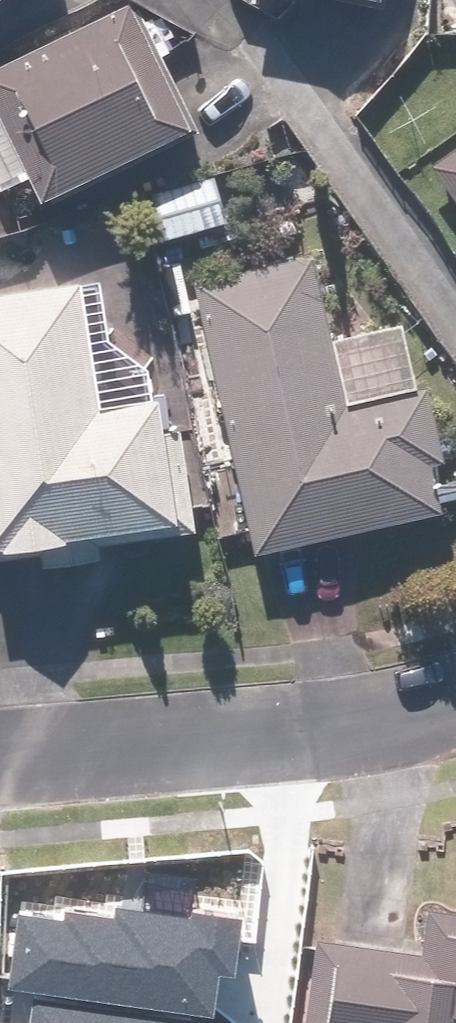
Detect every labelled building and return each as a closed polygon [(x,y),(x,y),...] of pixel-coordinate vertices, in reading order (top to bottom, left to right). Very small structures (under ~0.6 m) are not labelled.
[(48,169),(61,195),(210,118),(150,0),(133,0),(0,68),(0,75),(3,82),(0,84),(0,172),(9,189),(48,169)] [(12,0),(0,0),(0,13),(12,0)] [(438,164),(455,189),(455,150),(438,164)] [(167,242),(236,218),(220,171),(150,195),(167,242)] [(203,281),(266,546),(448,503),(438,461),(455,457),(455,449),(440,381),(427,384),(411,319),(340,336),(321,253),(203,281)] [(0,289),(0,559),(203,529),(182,389),(163,392),(158,359),(127,363),(114,272),(0,289)] [(22,889),(9,970),(212,1001),(219,957),(232,959),(241,900),(189,892),(187,903),(113,892),(111,903),(22,889)] [(323,938),(317,1022),(455,1022),(455,912),(432,910),(430,945),(323,938)] [(17,1022),(191,1022),(194,1007),(24,981),(17,1022)]
